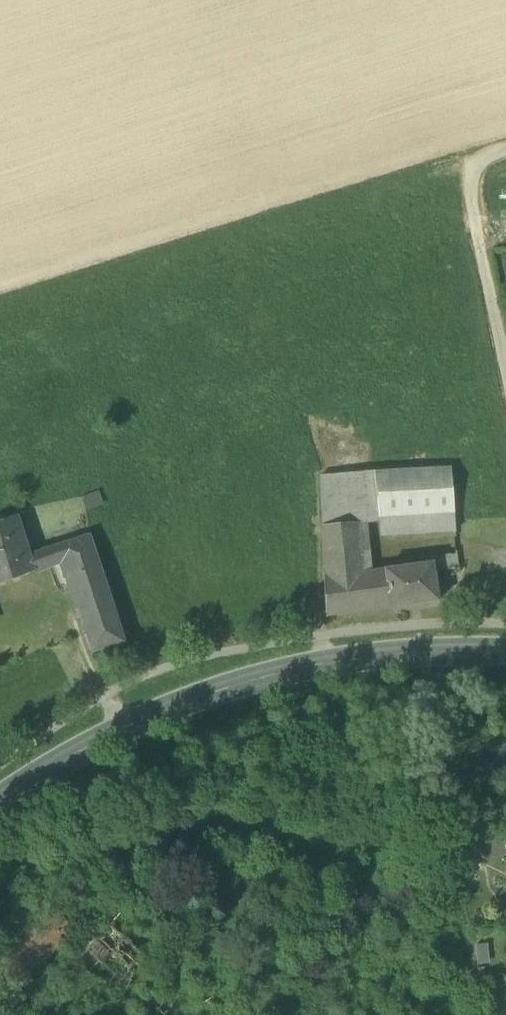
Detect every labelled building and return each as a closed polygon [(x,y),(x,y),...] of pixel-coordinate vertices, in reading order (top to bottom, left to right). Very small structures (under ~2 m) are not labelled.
[(451,468),(374,473),(377,518),(379,518),(454,514),(451,468)] [(380,523),(379,518),(377,518),(374,473),(367,473),(321,477),(322,526),(324,578),(325,617),(390,608),(385,570),(363,573),(361,524),(380,523)] [(82,499),(86,511),(102,506),(98,494),(82,499)] [(456,532),(454,514),(379,518),(380,523),(381,537),(456,532)] [(13,580),(34,571),(29,556),(18,516),(0,523),(0,542),(1,541),(13,580)] [(62,560),(67,576),(99,565),(89,536),(82,538),(57,546),(62,560)] [(13,580),(1,541),(0,542),(0,585),(13,580)] [(62,560),(57,546),(54,547),(43,551),(48,566),(62,560)] [(34,571),(48,566),(43,551),(29,556),(34,571)] [(433,563),(434,572),(458,569),(456,555),(453,555),(454,558),(431,558),(432,564),(433,563)] [(385,570),(390,608),(439,602),(434,572),(433,563),(432,564),(411,566),(402,568),(385,570)] [(87,637),(93,653),(125,642),(99,565),(67,576),(87,637)] [(479,839),(485,860),(505,855),(505,851),(501,834),(479,839)] [(27,981),(74,926),(39,896),(0,942),(0,958),(27,981)] [(132,899),(76,959),(86,974),(79,984),(86,1000),(103,1014),(134,1014),(137,1010),(128,1000),(154,970),(145,961),(170,930),(132,899)] [(488,944),(475,946),(478,965),(490,964),(488,944)]
